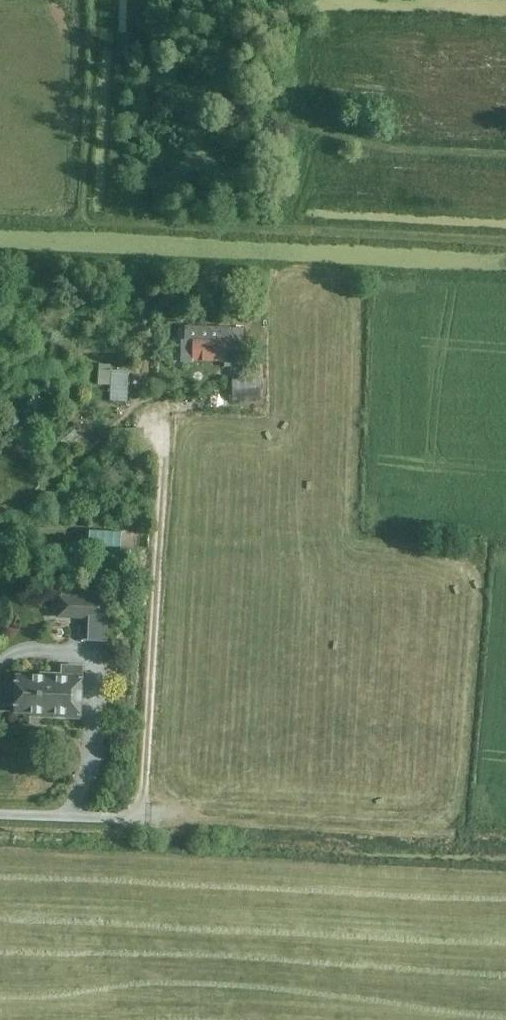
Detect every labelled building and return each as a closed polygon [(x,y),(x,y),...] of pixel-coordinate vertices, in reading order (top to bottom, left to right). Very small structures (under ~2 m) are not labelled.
[(206,276),(205,292),(217,293),(218,278),(206,276)] [(246,353),(246,329),(231,329),(231,328),(185,327),(185,340),(181,340),(181,361),(225,362),(225,365),(230,366),(230,363),(235,363),(235,353),(246,353)] [(261,359),(255,359),(248,359),(249,368),(261,368),(261,359)] [(112,370),(110,400),(127,401),(129,371),(112,370)] [(232,380),(232,386),(233,401),(262,399),(260,378),(232,380)] [(79,717),(81,677),(42,676),(42,679),(18,678),(17,685),(12,685),(12,704),(17,704),(16,712),(40,713),(40,716),(79,717)]
